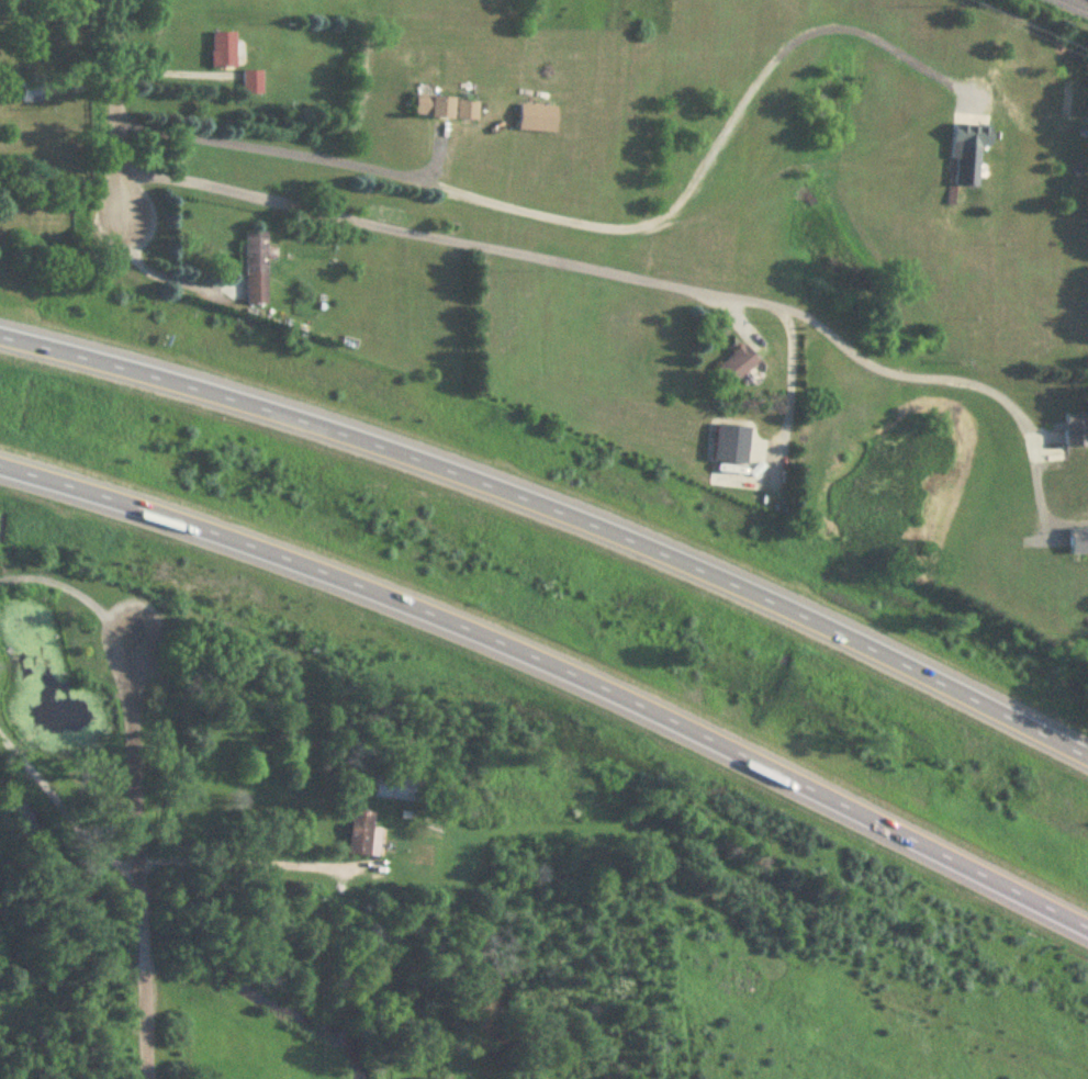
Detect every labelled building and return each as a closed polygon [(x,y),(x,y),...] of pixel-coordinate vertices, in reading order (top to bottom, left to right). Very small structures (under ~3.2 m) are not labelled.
[(212,69),(237,69),(237,34),(212,34),(212,69)] [(243,97),(262,97),(262,73),(243,73),(243,97)] [(41,104),(41,84),(20,84),(20,104),(41,104)] [(414,120),(455,120),(455,98),(414,98),(414,120)] [(477,103),(457,103),(457,122),(477,122),(477,103)] [(557,107),(518,107),(518,134),(557,134),(557,107)] [(977,188),(980,148),(992,150),(993,129),(952,126),(949,160),(957,161),(955,186),(977,188)] [(245,234),(245,307),(267,307),(267,234),(245,234)] [(760,361),(743,344),(718,368),(735,385),(760,361)] [(1066,414),(1066,448),(1087,448),(1087,414),(1066,414)] [(752,468),(715,462),(711,486),(748,492),(752,468)] [(1068,529),(1068,554),(1087,554),(1087,529),(1068,529)] [(421,804),(424,781),(376,777),(374,799),(421,804)] [(373,856),(374,812),(350,811),(348,856),(373,856)]
